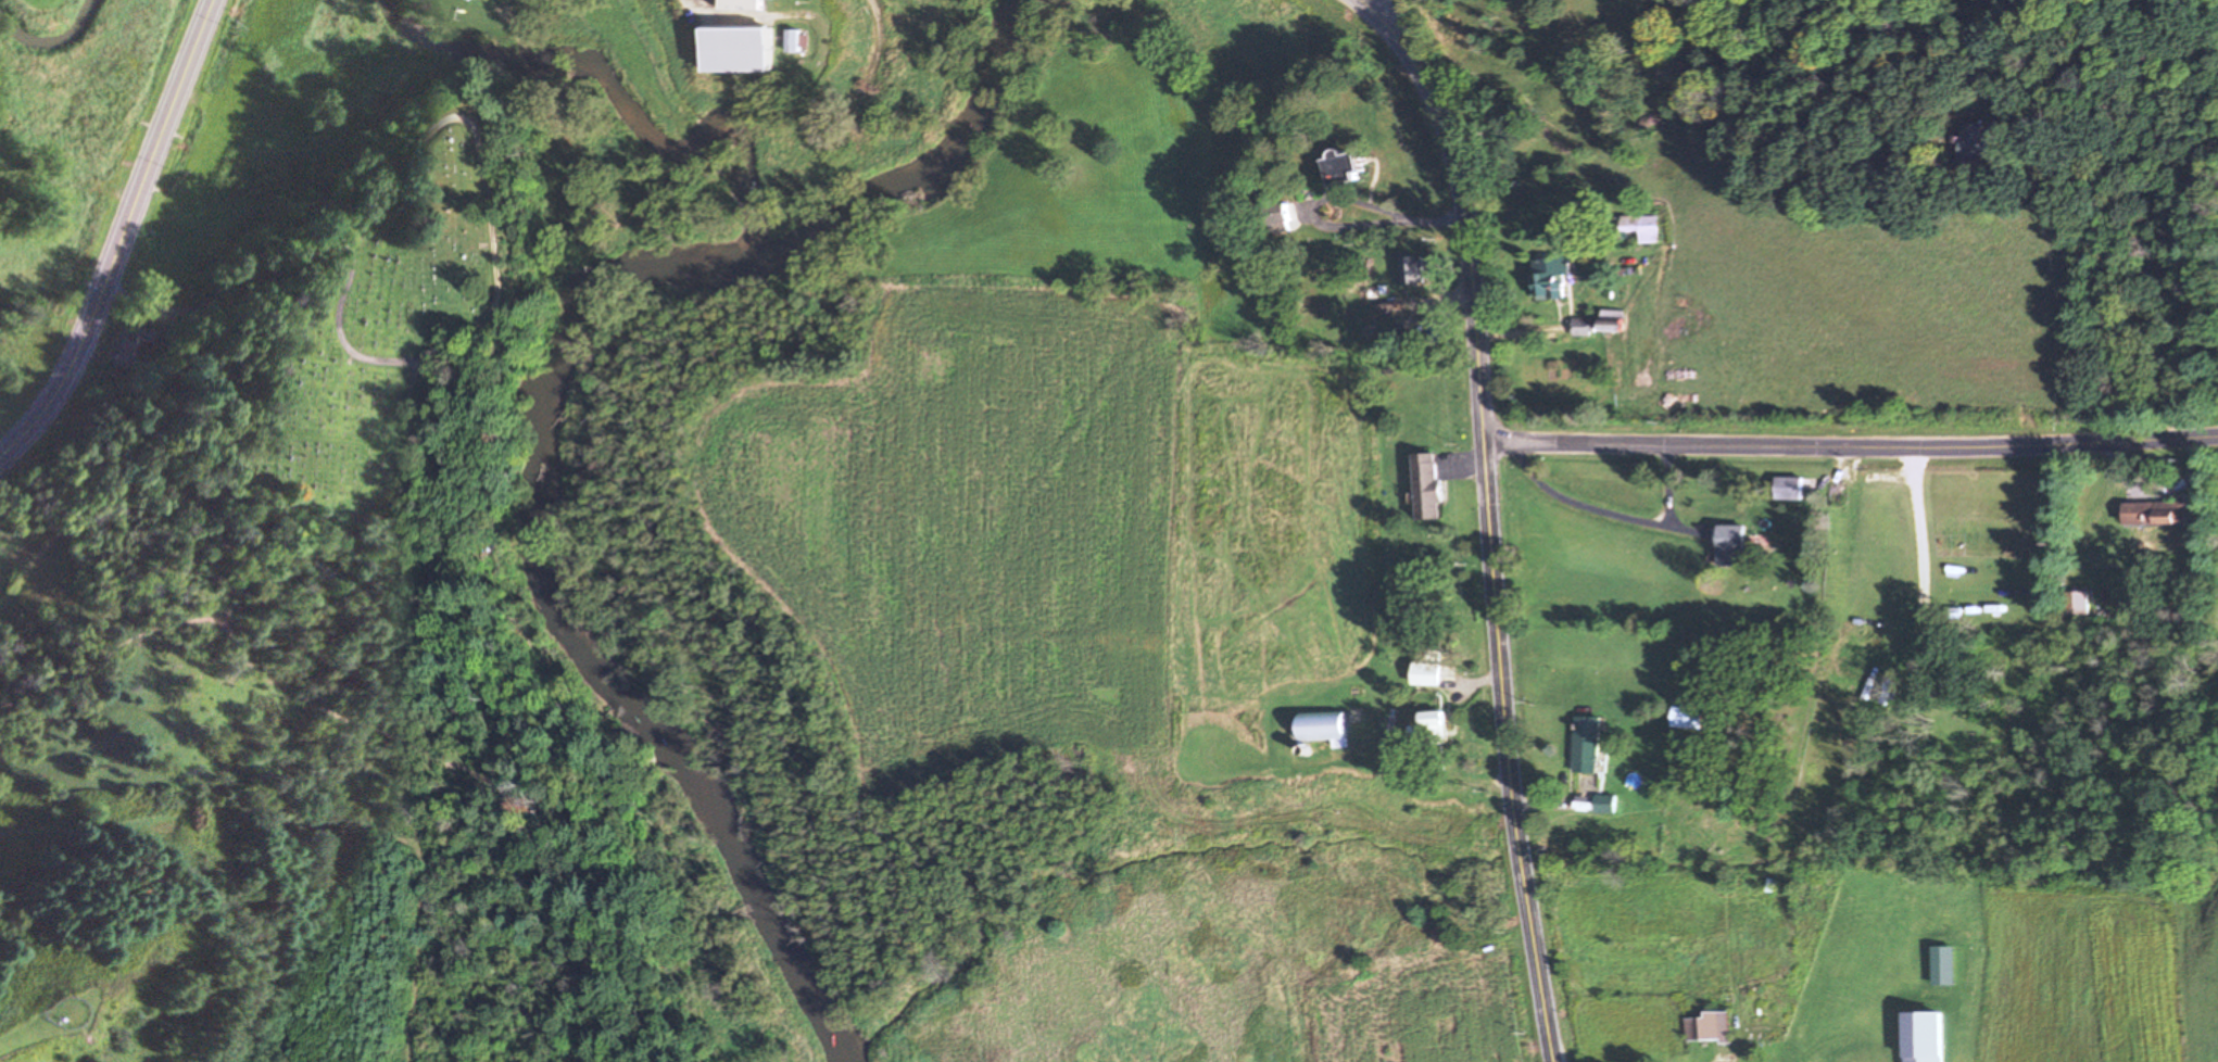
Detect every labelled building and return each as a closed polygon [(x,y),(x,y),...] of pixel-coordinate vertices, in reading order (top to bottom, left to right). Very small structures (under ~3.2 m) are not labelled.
[(765,0),(728,0),(728,11),(765,11),(765,0)] [(708,12),(769,12),(769,60),(709,60),(708,12)] [(784,16),(797,16),(797,39),(784,39),(784,16)] [(800,53),(800,29),(789,29),(789,53),(800,53)] [(1985,123),(1963,123),(1963,160),(1989,160),(1989,137),(1985,137),(1985,123)] [(1329,173),(1327,163),(1332,162),(1328,148),(1336,146),(1335,140),(1338,137),(1344,136),(1345,138),(1347,144),(1358,141),(1362,157),(1356,160),(1357,165),(1329,173)] [(1289,194),(1291,211),(1269,214),(1266,198),(1289,194)] [(1296,225),(1292,204),(1272,208),(1276,229),(1296,225)] [(1642,223),(1623,223),(1624,208),(1661,208),(1660,236),(1642,236),(1642,223)] [(1401,250),(1423,249),(1424,275),(1402,275),(1401,250)] [(1564,290),(1540,292),(1539,286),(1533,286),(1530,265),(1535,265),(1534,253),(1566,250),(1568,267),(1562,267),(1564,290)] [(1624,325),(1624,303),(1602,303),(1602,325),(1624,325)] [(1573,311),(1590,311),(1590,329),(1573,329),(1573,311)] [(1576,337),(1596,337),(1596,320),(1576,320),(1576,337)] [(1412,445),(1415,511),(1440,509),(1436,444),(1412,445)] [(1800,466),(1774,465),(1774,489),(1800,489),(1800,466)] [(1804,477),(1778,477),(1778,500),(1804,500),(1804,477)] [(2191,526),(2191,503),(2130,503),(2130,526),(2191,526)] [(1717,514),(1716,557),(1744,558),(1746,515),(1717,514)] [(536,552),(539,563),(551,560),(549,549),(536,552)] [(2066,592),(2066,617),(2091,617),(2091,592),(2066,592)] [(1444,686),(1444,663),(1414,663),(1414,686),(1444,686)] [(1673,729),(1705,731),(1706,709),(1674,708),(1673,729)] [(1425,712),(1425,725),(1414,725),(1414,739),(1448,739),(1448,712),(1425,712)] [(1303,713),(1303,739),(1338,739),(1338,748),(1348,748),(1348,713),(1303,713)] [(1576,774),(1601,774),(1601,718),(1576,718),(1576,774)] [(1933,986),(1955,986),(1955,947),(1933,947),(1933,986)] [(1732,1012),(1709,1012),(1709,1018),(1688,1018),(1688,1042),(1732,1042),(1732,1012)]
